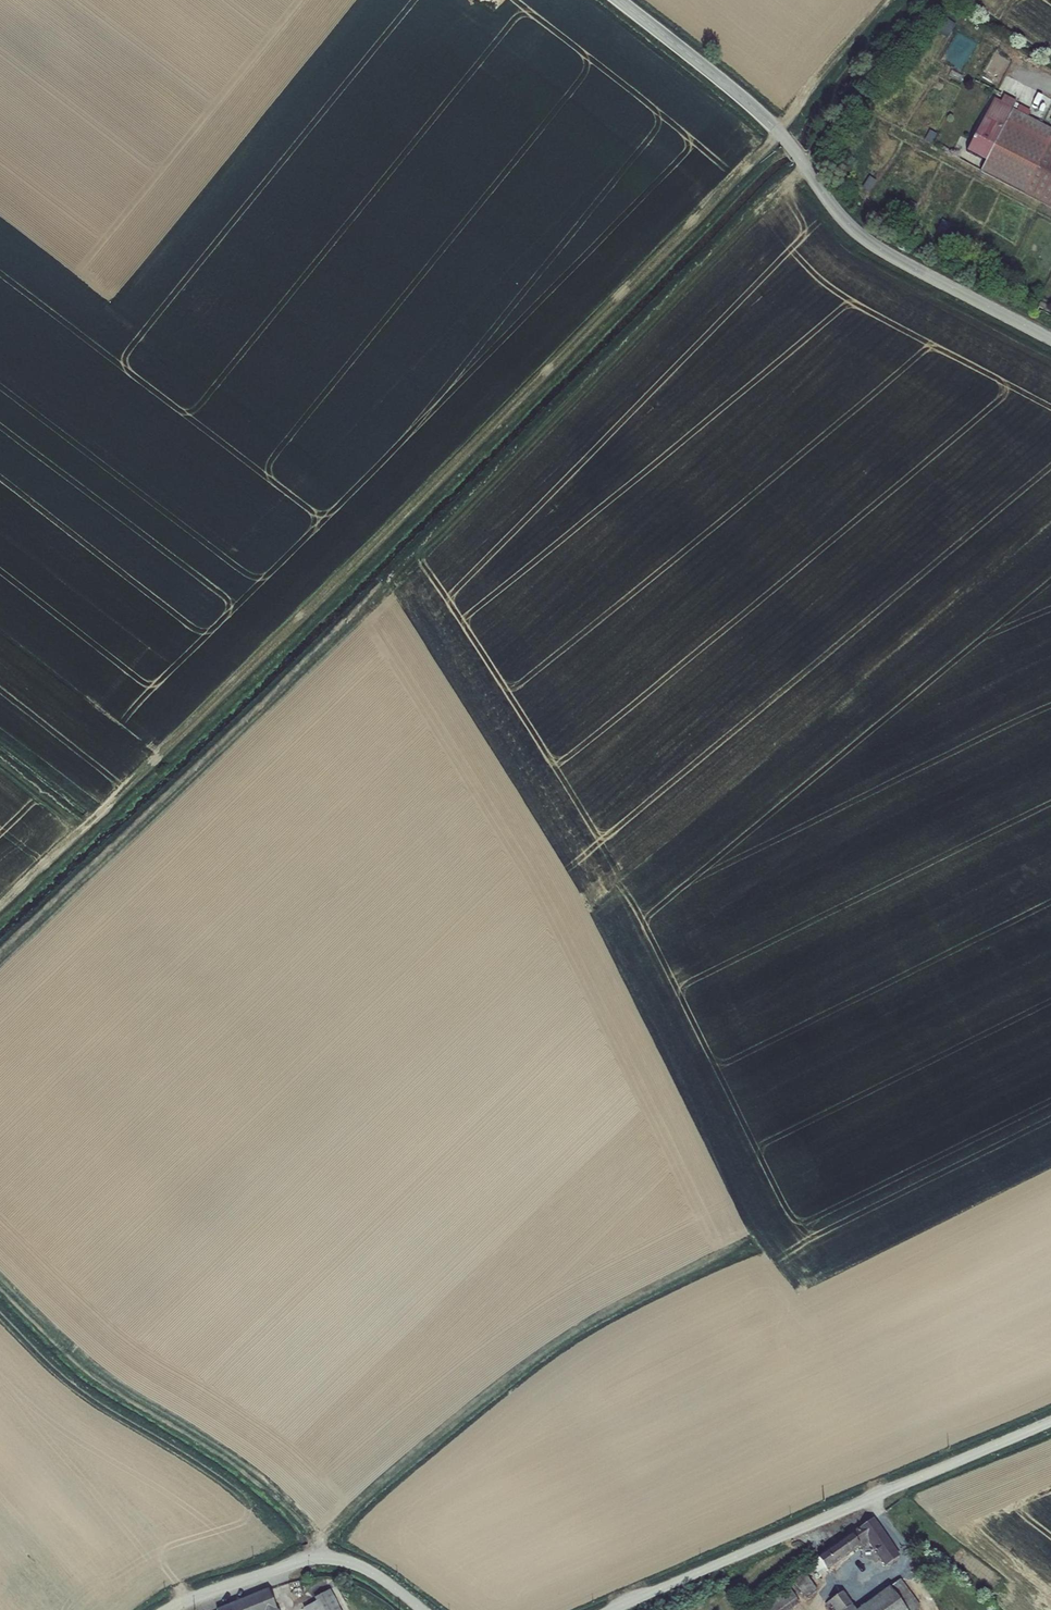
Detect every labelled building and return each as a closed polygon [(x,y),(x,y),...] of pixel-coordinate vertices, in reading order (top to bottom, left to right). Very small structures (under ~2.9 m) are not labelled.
[(956,25),(946,17),(937,31),(948,38),(956,25)] [(1004,95),(1001,102),(1013,108),(1016,102),(1004,95)] [(982,171),(1050,207),(1050,128),(1013,108),(1001,102),(994,98),(967,152),(986,162),(982,171)] [(937,134),(930,130),(925,140),(932,143),(937,134)] [(876,181),(869,176),(862,187),(869,191),(876,181)] [(918,206),(911,201),(904,213),(911,218),(918,206)] [(950,224),(942,220),(937,233),(944,236),(950,224)] [(874,1517),(859,1528),(858,1527),(852,1532),(853,1533),(819,1557),(828,1569),(861,1546),(862,1547),(869,1542),(886,1566),(900,1556),(874,1517)] [(828,1569),(819,1557),(810,1563),(819,1575),(828,1569)] [(817,1589),(804,1572),(793,1580),(806,1598),(817,1589)] [(921,1605),(901,1579),(890,1586),(890,1585),(857,1609),(843,1590),(829,1601),(835,1609),(915,1609),(921,1605)] [(798,1598),(789,1586),(755,1609),(780,1609),(797,1598),(798,1598)] [(315,1587),(298,1590),(300,1595),(313,1609),(339,1609),(315,1587)] [(780,1609),(790,1609),(800,1602),(797,1598),(780,1609)] [(274,1601),(259,1607),(251,1609),(278,1609),(274,1601)] [(829,1601),(826,1603),(830,1609),(835,1609),(829,1601)]
